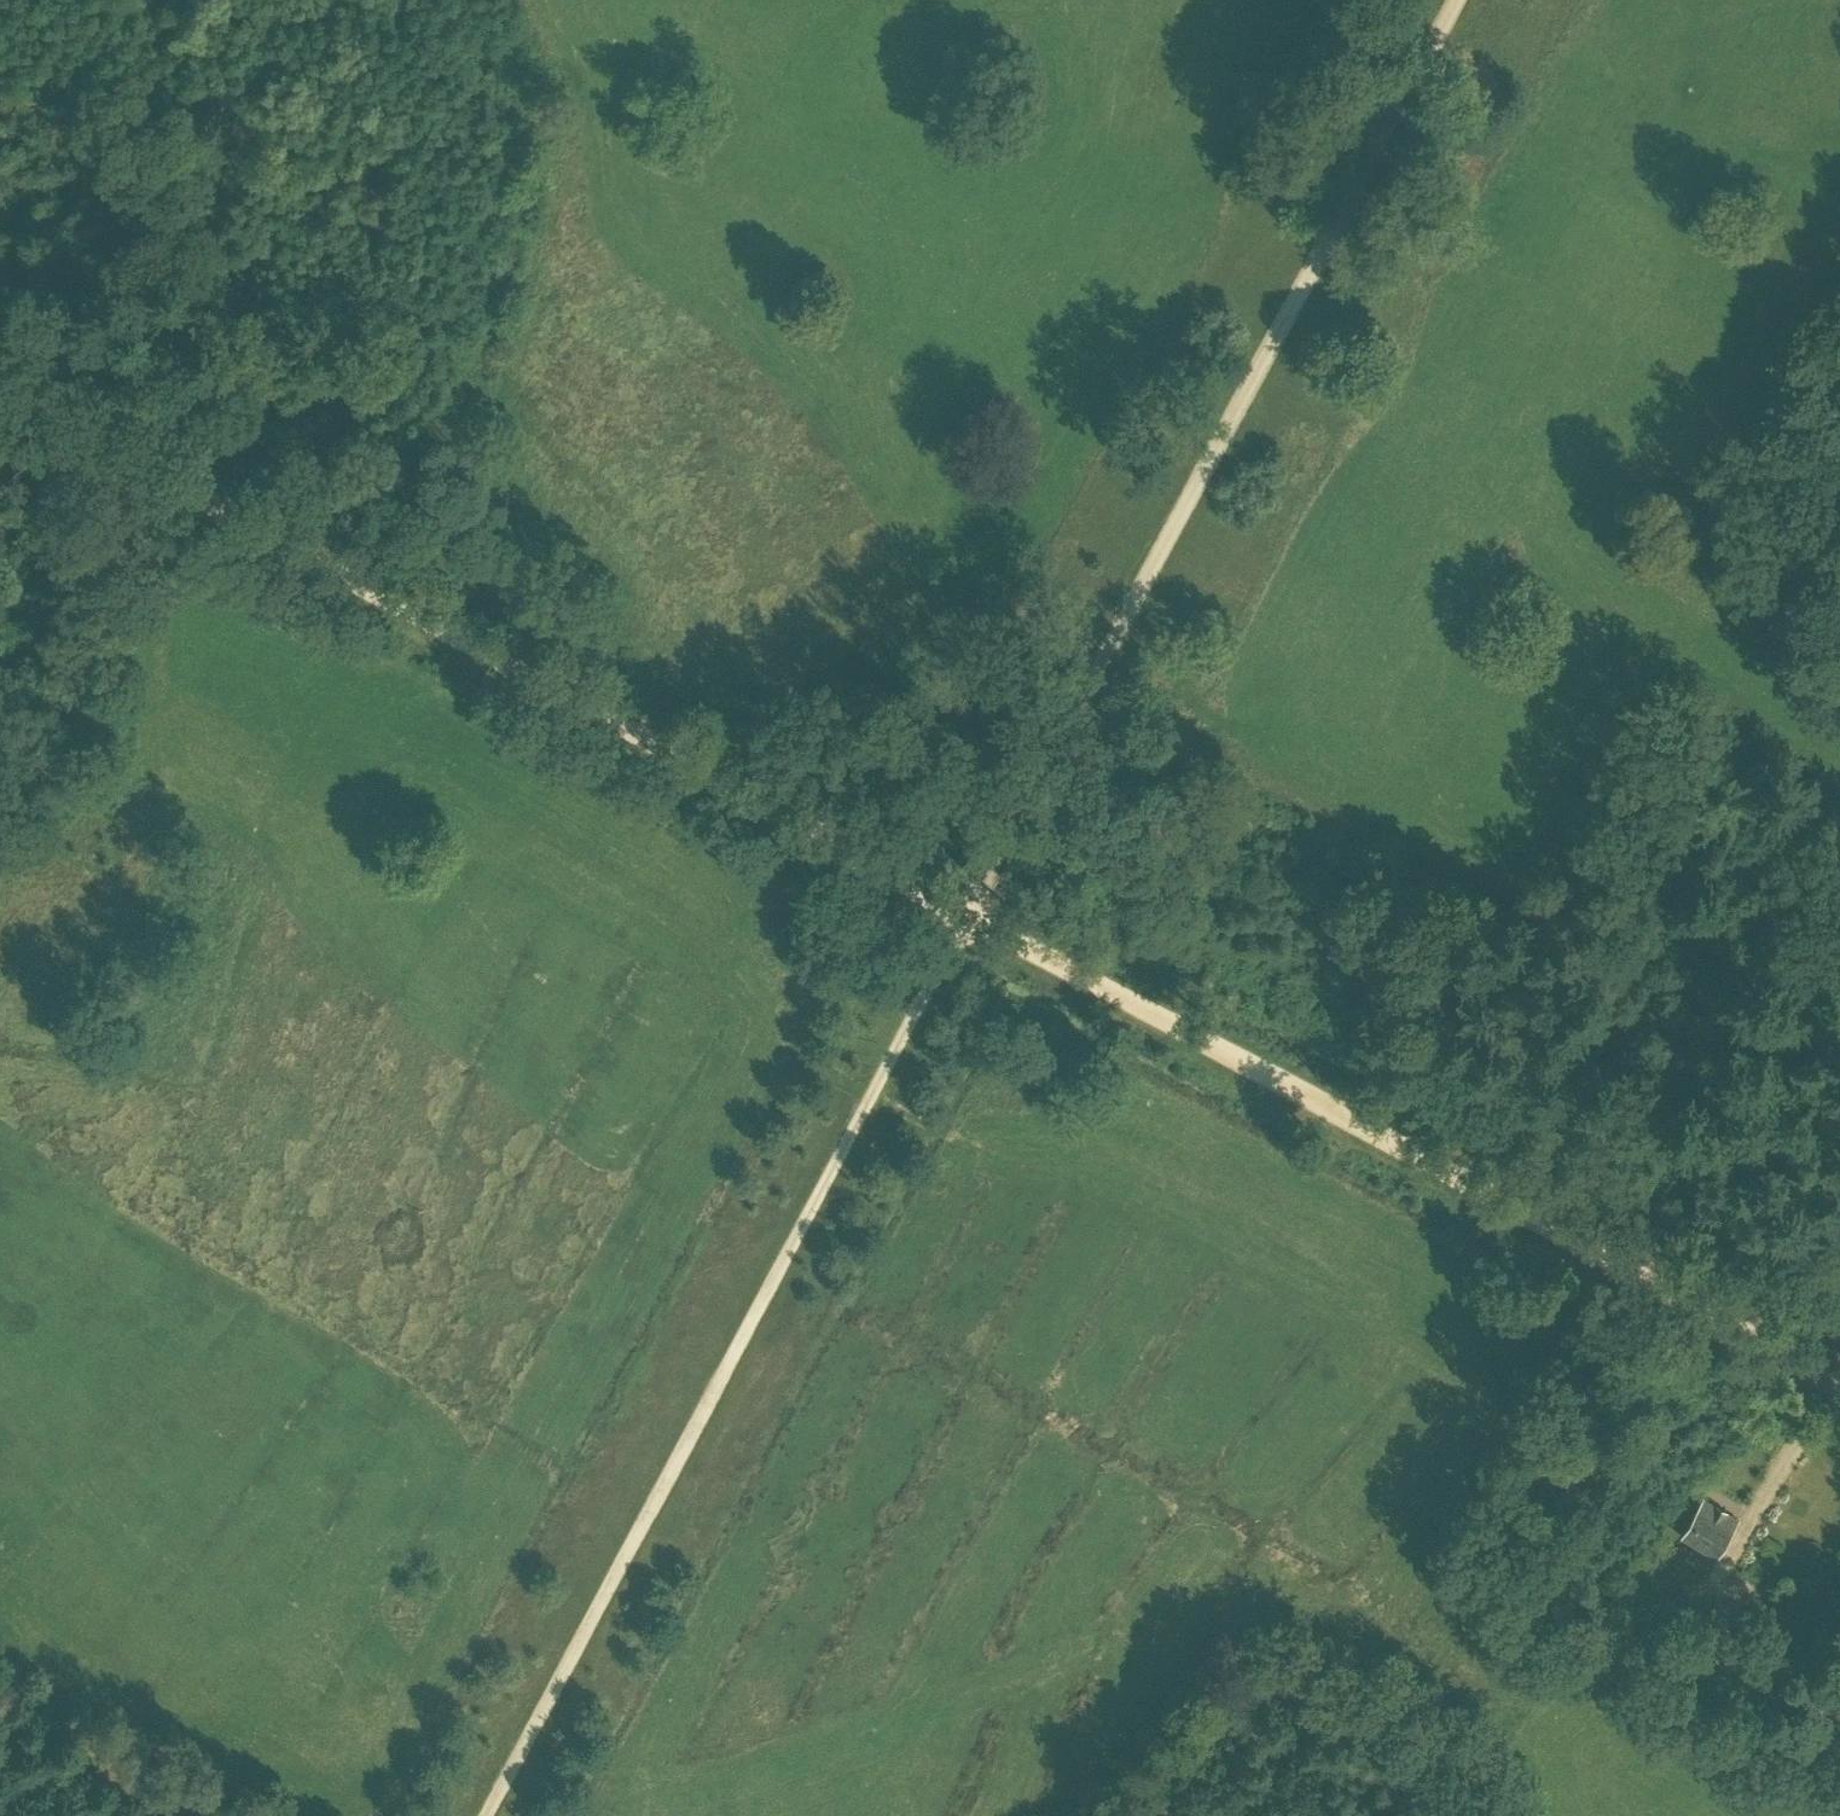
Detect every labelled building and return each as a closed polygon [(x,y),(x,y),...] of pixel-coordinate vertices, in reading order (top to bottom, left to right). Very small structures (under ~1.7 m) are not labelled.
[(1717,1558),(1739,1521),(1702,1499),(1680,1536),(1717,1558)] [(1720,1660),(1729,1644),(1746,1616),(1716,1599),(1691,1643),(1720,1660)]
